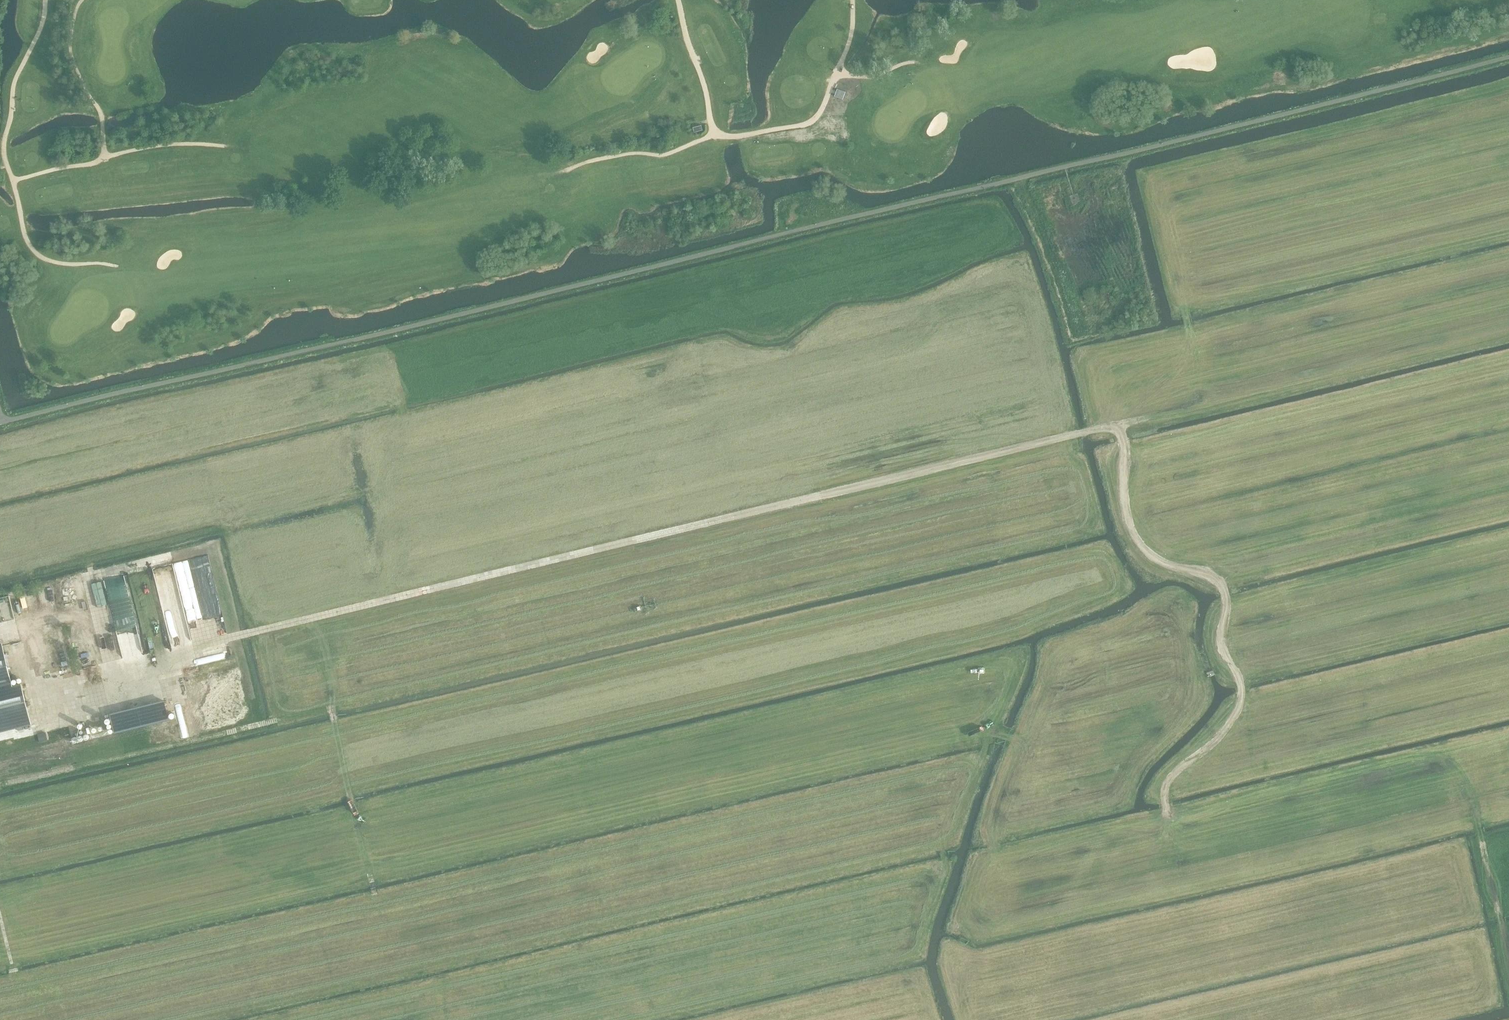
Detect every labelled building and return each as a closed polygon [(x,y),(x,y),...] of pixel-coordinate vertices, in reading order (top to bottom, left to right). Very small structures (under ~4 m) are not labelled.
[(849,81),(843,79),(841,86),(848,88),(849,81)] [(30,723),(20,684),(11,686),(1,645),(0,646),(0,730),(30,723)] [(35,683),(48,680),(46,672),(34,675),(35,683)] [(164,701),(110,714),(115,734),(169,720),(164,701)] [(45,733),(37,734),(39,742),(47,740),(45,733)]
